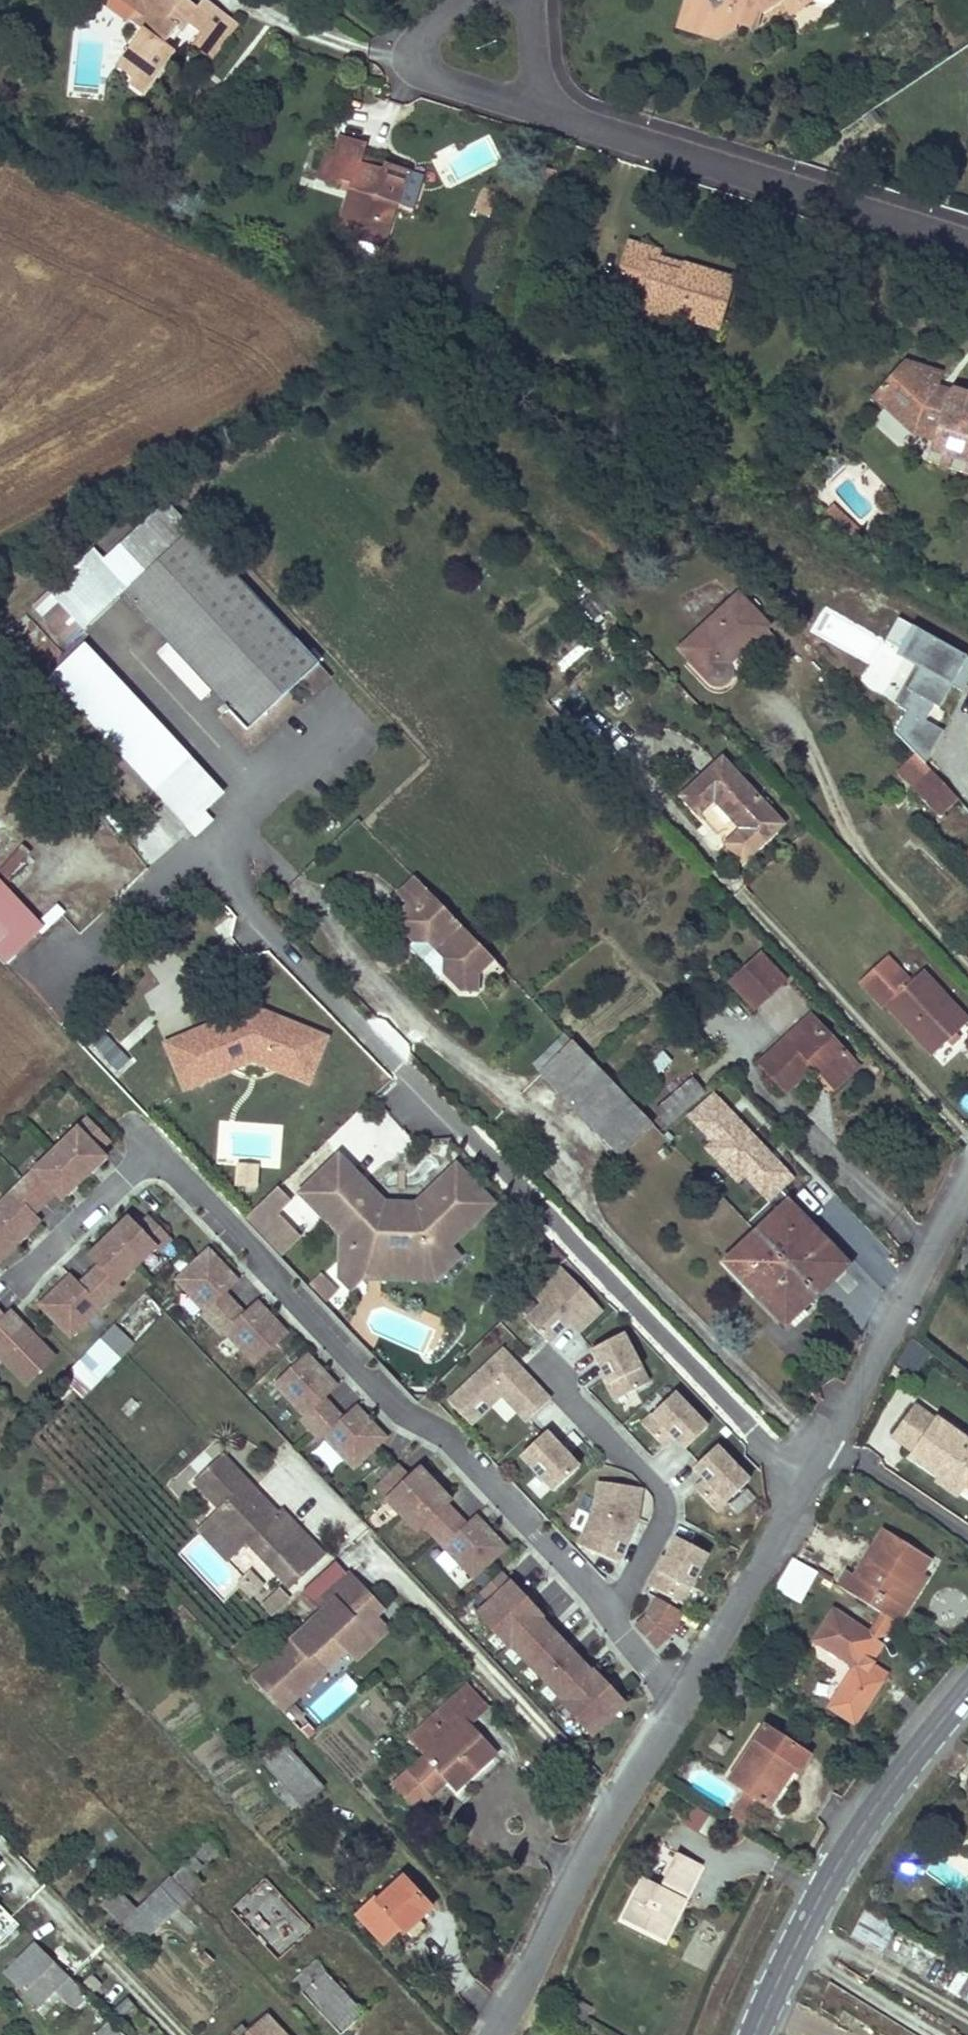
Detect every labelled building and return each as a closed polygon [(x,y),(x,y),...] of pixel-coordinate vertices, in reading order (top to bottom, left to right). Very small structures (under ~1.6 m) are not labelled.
[(222,10),(209,0),(203,0),(197,7),(188,0),(179,0),(179,1),(177,0),(139,0),(144,4),(130,21),(143,30),(116,64),(133,77),(148,89),(176,54),(163,44),(175,28),(179,31),(186,22),(200,33),(191,44),(210,59),(238,24),(222,10)] [(118,11),(130,21),(144,4),(139,0),(127,0),(118,11)] [(765,11),(782,0),(682,0),(674,26),(720,39),(735,28),(737,23),(755,28),(760,10),(765,11)] [(129,83),(143,94),(148,89),(133,77),(129,83)] [(383,163),(382,167),(381,171),(360,163),(366,144),(340,135),(334,154),(325,181),(338,186),(340,181),(352,185),(351,190),(336,234),(378,248),(393,203),(395,203),(393,204),(412,210),(421,177),(406,171),(383,163)] [(323,151),(315,178),(325,181),(334,154),(323,151)] [(340,181),(338,186),(351,190),(352,185),(340,181)] [(720,324),(733,280),(680,265),(678,273),(655,266),(657,257),(659,252),(626,243),(617,273),(648,282),(643,299),(641,304),(682,316),(682,313),(720,324)] [(678,273),(680,265),(657,257),(655,266),(678,273)] [(648,282),(617,273),(612,289),(643,299),(648,282)] [(682,316),(641,304),(639,311),(680,322),(682,316)] [(967,454),(967,393),(953,388),(944,398),(933,394),(940,374),(903,362),(871,395),(911,430),(918,422),(937,428),(933,438),(925,461),(963,472),(967,454)] [(918,422),(911,430),(933,438),(937,428),(918,422)] [(120,589),(191,524),(166,496),(102,554),(92,543),(44,588),(80,626),(120,589)] [(830,503),(823,509),(843,534),(851,528),(830,503)] [(120,589),(224,705),(215,713),(243,745),(293,700),(281,686),(295,674),(307,687),(324,672),(191,524),(120,589)] [(703,600),(733,632),(751,614),(721,583),(703,600)] [(733,632),(703,600),(665,636),(701,674),(706,674),(709,673),(712,671),(714,669),(715,667),(716,664),(716,659),(707,649),(720,638),(723,641),(733,632)] [(899,621),(886,643),(899,650),(896,655),(918,667),(906,688),(911,691),(902,709),(906,711),(895,732),(924,760),(942,728),(924,719),(933,703),(940,707),(952,686),(963,692),(967,684),(967,659),(899,621)] [(225,798),(84,641),(48,674),(190,830),(225,798)] [(958,799),(917,755),(901,770),(915,785),(911,789),(938,818),(958,799)] [(721,759),(680,797),(742,863),(782,825),(721,759)] [(502,969),(415,879),(395,896),(407,905),(391,921),(460,991),(480,991),(502,969)] [(4,967),(44,931),(0,882),(0,962),(4,967)] [(760,955),(730,983),(754,1009),(784,980),(760,955)] [(967,1022),(920,972),(908,984),(884,958),(858,983),(883,1009),(886,1006),(933,1055),(967,1022)] [(256,1008),(182,1038),(197,1075),(240,1057),(244,1059),(247,1060),(249,1061),(252,1062),(255,1062),(259,1061),(263,1060),(266,1059),(267,1057),(312,1075),(328,1037),(256,1008)] [(811,1016),(759,1064),(785,1092),(813,1065),(821,1076),(845,1053),(811,1016)] [(116,1075),(130,1060),(100,1032),(86,1046),(116,1075)] [(197,1075),(182,1038),(168,1043),(186,1088),(230,1070),(234,1073),(238,1075),(243,1077),(253,1078),(258,1078),(267,1076),(274,1073),(276,1072),(279,1069),(309,1082),(312,1075),(267,1057),(266,1059),(263,1060),(259,1061),(255,1062),(252,1062),(249,1061),(247,1060),(244,1059),(240,1057),(197,1075)] [(572,1042),(540,1074),(619,1155),(651,1124),(572,1042)] [(845,1053),(821,1076),(829,1083),(852,1061),(845,1053)] [(660,1055),(644,1069),(653,1079),(669,1065),(660,1055)] [(692,1078),(654,1110),(665,1124),(704,1091),(692,1078)] [(793,1179),(714,1095),(692,1116),(717,1142),(709,1149),(741,1184),(747,1179),(769,1202),(793,1179)] [(0,1203),(0,1259),(40,1221),(33,1214),(55,1194),(62,1200),(105,1158),(99,1151),(110,1140),(88,1118),(0,1203)] [(339,1160),(305,1193),(354,1244),(373,1246),(398,1272),(414,1257),(434,1278),(455,1258),(445,1247),(488,1205),(455,1171),(413,1212),(389,1211),(339,1160)] [(234,1163),(232,1186),(256,1189),(258,1165),(234,1163)] [(279,1188),(245,1220),(280,1258),(301,1237),(279,1214),(292,1202),(279,1188)] [(788,1202),(755,1232),(816,1295),(848,1265),(788,1202)] [(148,1218),(137,1228),(155,1248),(159,1251),(170,1241),(148,1218)] [(127,1219),(89,1256),(99,1265),(118,1285),(155,1248),(137,1228),(127,1219)] [(755,1232),(724,1262),(784,1325),(816,1295),(755,1232)] [(373,1246),(354,1244),(344,1254),(343,1264),(359,1265),(359,1275),(434,1278),(414,1257),(398,1272),(373,1246)] [(237,1281),(208,1250),(176,1281),(205,1311),(237,1281)] [(359,1275),(359,1265),(343,1264),(343,1276),(350,1283),(359,1275)] [(99,1265),(88,1275),(110,1297),(120,1287),(118,1285),(99,1265)] [(573,1320),(583,1330),(602,1312),(560,1267),(531,1294),(542,1306),(526,1321),(548,1344),(573,1320)] [(336,1291),(319,1273),(306,1285),(323,1303),(336,1291)] [(88,1275),(79,1285),(100,1308),(110,1297),(88,1275)] [(70,1276),(39,1306),(70,1337),(100,1308),(79,1285),(70,1276)] [(286,1334),(257,1302),(224,1332),(254,1364),(286,1334)] [(25,1384),(53,1357),(10,1312),(4,1318),(0,1313),(0,1358),(25,1384)] [(113,1325),(69,1372),(91,1393),(135,1346),(113,1325)] [(622,1335),(592,1351),(618,1400),(648,1383),(622,1335)] [(912,1342),(892,1367),(911,1381),(930,1355),(912,1342)] [(548,1399),(503,1349),(446,1400),(467,1424),(501,1393),(526,1420),(548,1399)] [(335,1387),(306,1356),(274,1386),(303,1417),(335,1387)] [(707,1428),(674,1394),(642,1425),(663,1447),(674,1437),(685,1449),(707,1428)] [(912,1406),(892,1435),(915,1449),(910,1456),(961,1492),(967,1481),(967,1443),(912,1406)] [(383,1439),(355,1407),(322,1438),(351,1468),(370,1450),(383,1439)] [(546,1433),(521,1457),(554,1492),(579,1468),(567,1455),(559,1455),(554,1449),(558,1445),(546,1433)] [(695,1490),(717,1512),(749,1481),(716,1447),(694,1468),(706,1480),(695,1490)] [(256,1483),(226,1452),(198,1478),(222,1504),(215,1511),(231,1528),(238,1521),(252,1536),(249,1539),(272,1563),(307,1530),(285,1506),(280,1510),(266,1494),(261,1499),(251,1488),(256,1483)] [(384,1500),(407,1479),(396,1467),(373,1489),(384,1500)] [(449,1502),(418,1469),(407,1479),(384,1500),(415,1534),(422,1528),(445,1506),(449,1502)] [(256,1483),(251,1488),(261,1499),(266,1494),(256,1483)] [(642,1488),(599,1483),(596,1506),(579,1546),(619,1562),(637,1519),(642,1488)] [(453,1516),(445,1506),(422,1528),(430,1537),(453,1516)] [(231,1528),(215,1511),(211,1515),(240,1547),(249,1539),(252,1536),(238,1521),(231,1528)] [(453,1516),(430,1537),(440,1548),(464,1526),(453,1516)] [(503,1549),(474,1518),(464,1526),(440,1548),(471,1579),(503,1549)] [(921,1574),(930,1559),(883,1530),(854,1576),(846,1572),(837,1587),(878,1614),(891,1619),(921,1574)] [(676,1538),(651,1586),(682,1603),(707,1554),(676,1538)] [(777,1591),(800,1603),(816,1573),(794,1560),(777,1591)] [(498,1574),(494,1578),(503,1589),(508,1585),(498,1574)] [(878,1614),(899,1628),(929,1579),(921,1574),(891,1619),(878,1614)] [(539,1619),(508,1585),(503,1589),(494,1578),(473,1597),(486,1611),(475,1616),(506,1649),(508,1647),(559,1702),(557,1704),(589,1737),(622,1707),(590,1674),(588,1675),(537,1620),(539,1619)] [(357,1610),(342,1594),(250,1680),(275,1707),(317,1668),(308,1658),(339,1628),(357,1648),(383,1623),(376,1615),(380,1611),(388,1604),(376,1592),(357,1610)] [(683,1613),(658,1598),(647,1617),(641,1622),(661,1643),(671,1634),(683,1613)] [(362,1652),(392,1623),(380,1611),(376,1615),(383,1623),(357,1648),(362,1652)] [(814,1639),(856,1668),(829,1707),(854,1724),(886,1676),(872,1667),(871,1661),(882,1644),(875,1639),(866,1633),(833,1611),(814,1639)] [(878,1614),(866,1633),(875,1639),(893,1636),(899,1628),(878,1614)] [(661,1643),(641,1622),(636,1627),(656,1648),(661,1643)] [(280,1712),(322,1673),(317,1668),(275,1707),(280,1712)] [(469,1684),(411,1739),(426,1754),(394,1784),(417,1808),(448,1778),(458,1788),(495,1753),(468,1724),(488,1705),(469,1684)] [(764,1727),(728,1781),(747,1794),(760,1802),(768,1808),(793,1769),(798,1773),(808,1756),(764,1727)] [(287,1746),(257,1769),(294,1813),(322,1789),(287,1746)] [(747,1794),(734,1816),(746,1824),(760,1802),(747,1794)] [(710,1839),(718,1818),(690,1807),(683,1829),(710,1839)] [(209,1841),(185,1865),(203,1884),(227,1860),(209,1841)] [(702,1869),(677,1856),(668,1877),(692,1889),(702,1869)] [(203,1884),(185,1865),(171,1877),(188,1897),(203,1884)] [(136,1912),(115,1891),(101,1904),(142,1947),(190,1899),(188,1897),(171,1877),(136,1912)] [(405,1933),(431,1907),(402,1877),(376,1903),(373,1900),(355,1917),(382,1944),(400,1927),(405,1933)] [(692,1889),(668,1877),(659,1892),(684,1905),(692,1889)] [(262,1879),(231,1911),(279,1957),(310,1926),(262,1879)] [(643,1885),(624,1925),(664,1945),(684,1905),(659,1892),(643,1885)] [(881,1953),(895,1927),(865,1911),(851,1937),(881,1953)] [(71,1976),(84,1963),(70,1949),(57,1963),(71,1976)] [(55,1964),(23,1997),(35,2009),(54,1990),(73,2010),(87,1998),(55,1964)] [(325,1972),(302,1993),(338,2034),(362,2012),(325,1972)] [(124,2023),(137,2010),(127,1999),(113,2012),(124,2023)] [(268,2016),(250,2032),(242,2024),(232,2033),(234,2034),(285,2034),(268,2016)] [(109,2023),(97,2034),(121,2034),(109,2023)]
